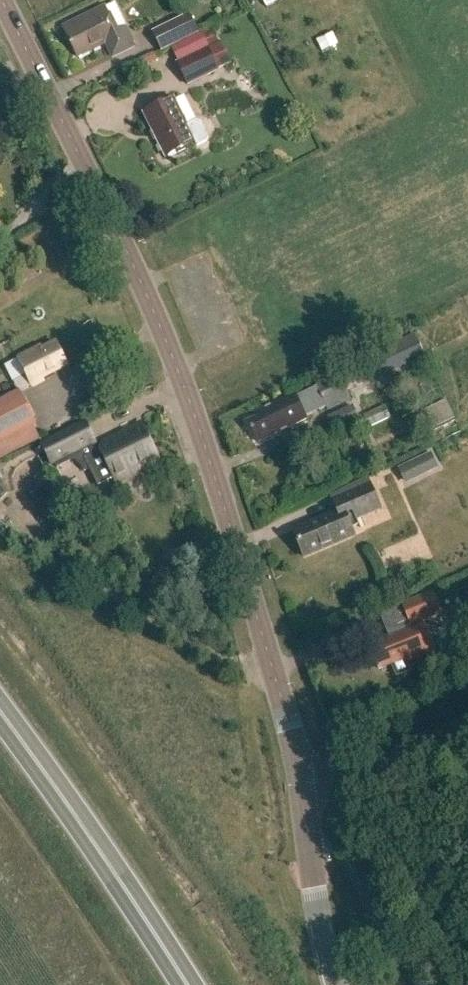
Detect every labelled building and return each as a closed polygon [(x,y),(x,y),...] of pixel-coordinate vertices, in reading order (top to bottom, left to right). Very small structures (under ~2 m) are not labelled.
[(125,27),(116,31),(103,5),(61,26),(77,58),(105,44),(112,57),(134,46),(125,27)] [(157,30),(169,52),(195,38),(183,16),(157,30)] [(198,43),(172,57),(186,84),(212,69),(198,43)] [(144,114),(166,157),(196,142),(198,146),(207,141),(208,137),(202,123),(197,122),(188,126),(175,99),(144,114)] [(376,366),(382,377),(425,357),(414,334),(371,355),(376,366)] [(20,393),(33,387),(44,381),(43,378),(56,372),(67,366),(56,344),(45,349),(43,350),(42,347),(19,359),(27,375),(14,381),(19,391),(0,401),(0,460),(40,439),(33,425),(36,424),(20,393)] [(347,391),(363,383),(359,375),(376,366),(371,355),(312,384),(316,391),(297,399),(295,394),(255,414),(257,418),(249,422),(259,443),(307,419),(304,413),(322,403),(323,403),(327,411),(350,399),(347,391)] [(353,407),(327,419),(332,431),(358,418),(353,407)] [(86,423),(42,445),(52,465),(53,464),(57,468),(74,460),(85,471),(90,469),(98,486),(114,478),(116,483),(141,471),(140,469),(159,460),(142,424),(98,445),(100,451),(96,453),(92,445),(96,443),(86,423)] [(431,453),(398,469),(404,481),(437,465),(431,453)] [(337,511),(293,531),(305,558),(354,536),(349,523),(381,509),(370,485),(333,501),(337,511)] [(395,636),(370,647),(380,670),(392,665),(397,676),(410,671),(407,663),(427,654),(418,633),(427,629),(423,620),(441,613),(432,591),(402,604),(409,622),(403,625),(405,629),(394,633),(395,636)] [(458,644),(467,640),(467,626),(453,632),(458,644)]
